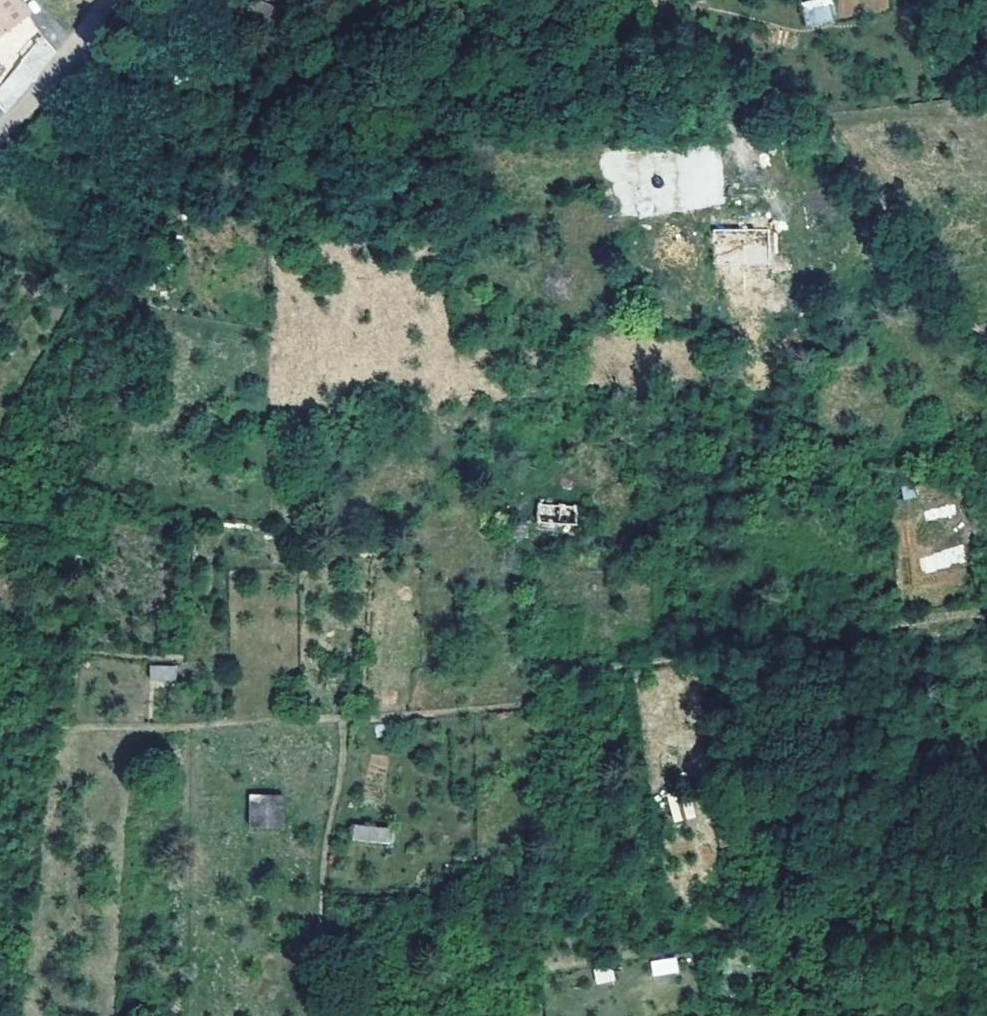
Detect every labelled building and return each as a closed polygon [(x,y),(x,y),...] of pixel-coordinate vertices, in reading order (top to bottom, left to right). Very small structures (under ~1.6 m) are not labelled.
[(17,21),(3,0),(0,0),(0,33),(17,21)] [(799,3),(807,28),(836,18),(830,0),(809,0),(799,3)] [(727,263),(727,260),(745,260),(745,246),(756,246),(757,232),(714,233),(715,263),(727,263)] [(582,512),(583,506),(540,503),(538,521),(576,524),(577,511),(582,512)] [(177,680),(176,664),(150,665),(150,681),(177,680)] [(247,794),(248,827),(283,827),(283,794),(247,794)] [(351,843),(391,843),(391,826),(351,826),(351,843)] [(652,977),(678,972),(675,956),(649,961),(652,977)]
